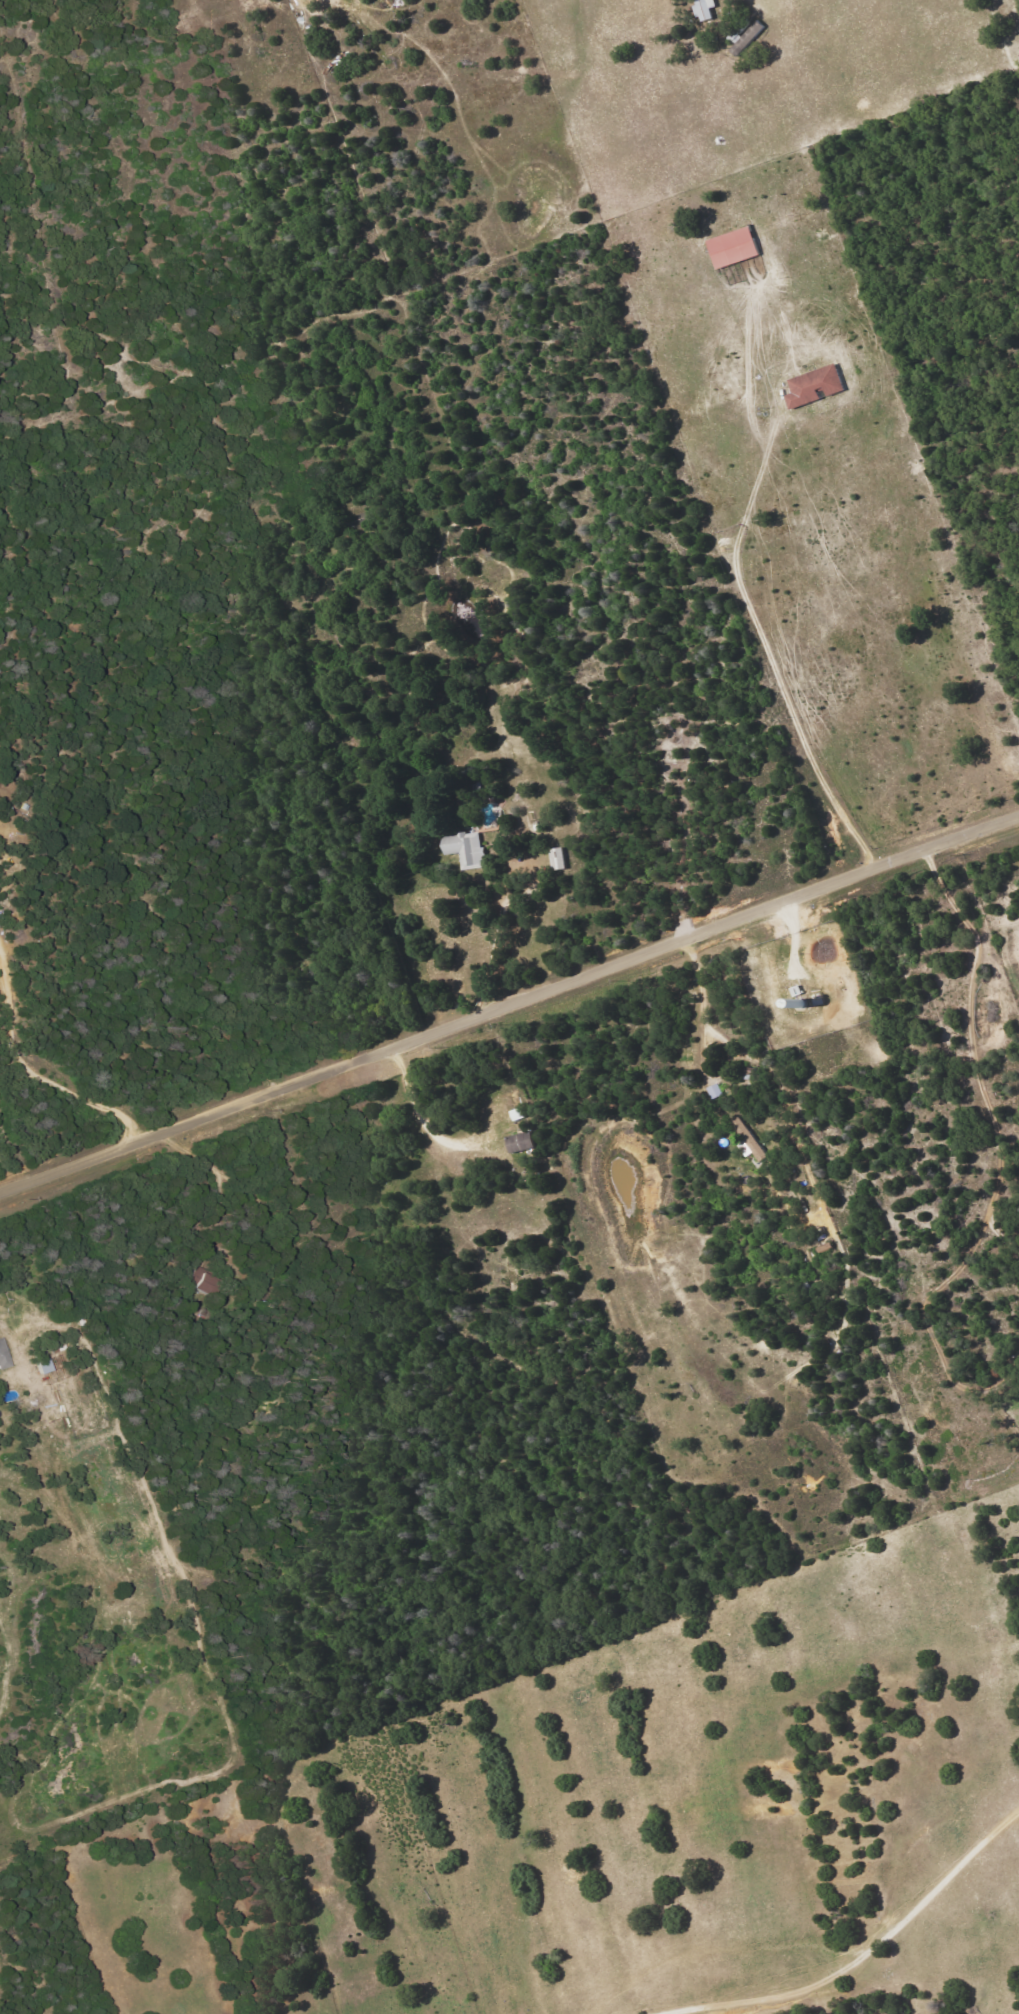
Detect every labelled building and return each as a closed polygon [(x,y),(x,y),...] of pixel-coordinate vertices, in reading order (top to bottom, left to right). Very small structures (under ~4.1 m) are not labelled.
[(708,9),(714,7),(712,0),(693,0),(694,5),(692,6),(697,23),(711,19),(708,9)] [(714,270),(756,255),(746,225),(703,241),(714,270)] [(783,395),(787,409),(821,398),(821,397),(842,390),(833,364),(785,378),(790,393),(783,395)] [(461,870),(483,867),(477,831),(447,836),(448,844),(441,845),(443,855),(458,853),(461,870)] [(549,848),(549,869),(563,868),(563,847),(549,848)] [(722,1094),(717,1083),(706,1088),(712,1099),(722,1094)] [(750,1152),(758,1162),(767,1155),(737,1117),(729,1123),(745,1144),(739,1148),(745,1156),(750,1152)] [(533,1148),(530,1132),(503,1138),(507,1153),(533,1148)] [(12,1365),(4,1336),(0,1337),(0,1368),(12,1365)]
